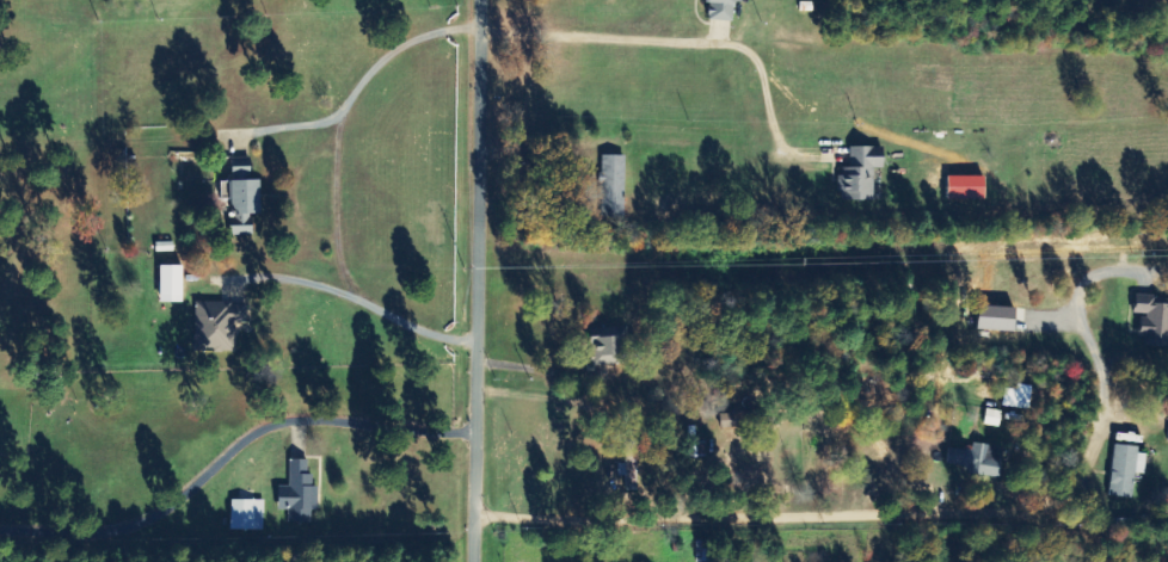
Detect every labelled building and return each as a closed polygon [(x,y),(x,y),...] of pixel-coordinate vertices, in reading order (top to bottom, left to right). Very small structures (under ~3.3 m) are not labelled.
[(734,3),(742,3),(743,0),(707,0),(706,20),(733,22),(734,3)] [(875,148),(851,147),(850,168),(841,168),(840,201),(874,201),(874,169),(884,169),(884,157),(875,157),(875,148)] [(623,220),(625,156),(602,156),(600,219),(623,220)] [(156,253),(174,252),(174,243),(156,243),(156,253)] [(160,303),(183,303),(184,266),(161,266),(160,303)] [(1142,317),(1141,347),(1167,348),(1167,298),(1137,297),(1137,316),(1142,317)] [(196,352),(235,352),(235,324),(248,324),(248,304),(196,304),(196,352)] [(1015,332),(1016,308),(979,307),(978,330),(1015,332)] [(621,365),(621,337),(591,338),(592,366),(621,365)] [(1003,407),(1027,410),(1029,392),(1005,389),(1003,407)] [(999,428),(1002,412),(987,410),(984,426),(999,428)] [(969,474),(1000,478),(1004,448),(973,443),(972,452),(949,449),(947,465),(970,468),(969,474)] [(1111,497),(1134,499),(1135,475),(1146,475),(1148,449),(1114,448),(1111,497)] [(279,511),(290,511),(289,523),(317,524),(318,487),(313,487),(314,475),(309,475),(309,461),(291,460),(290,488),(280,487),(279,511)] [(265,501),(233,501),(232,531),(264,531),(265,501)] [(709,541),(697,541),(697,561),(709,561),(709,541)]
